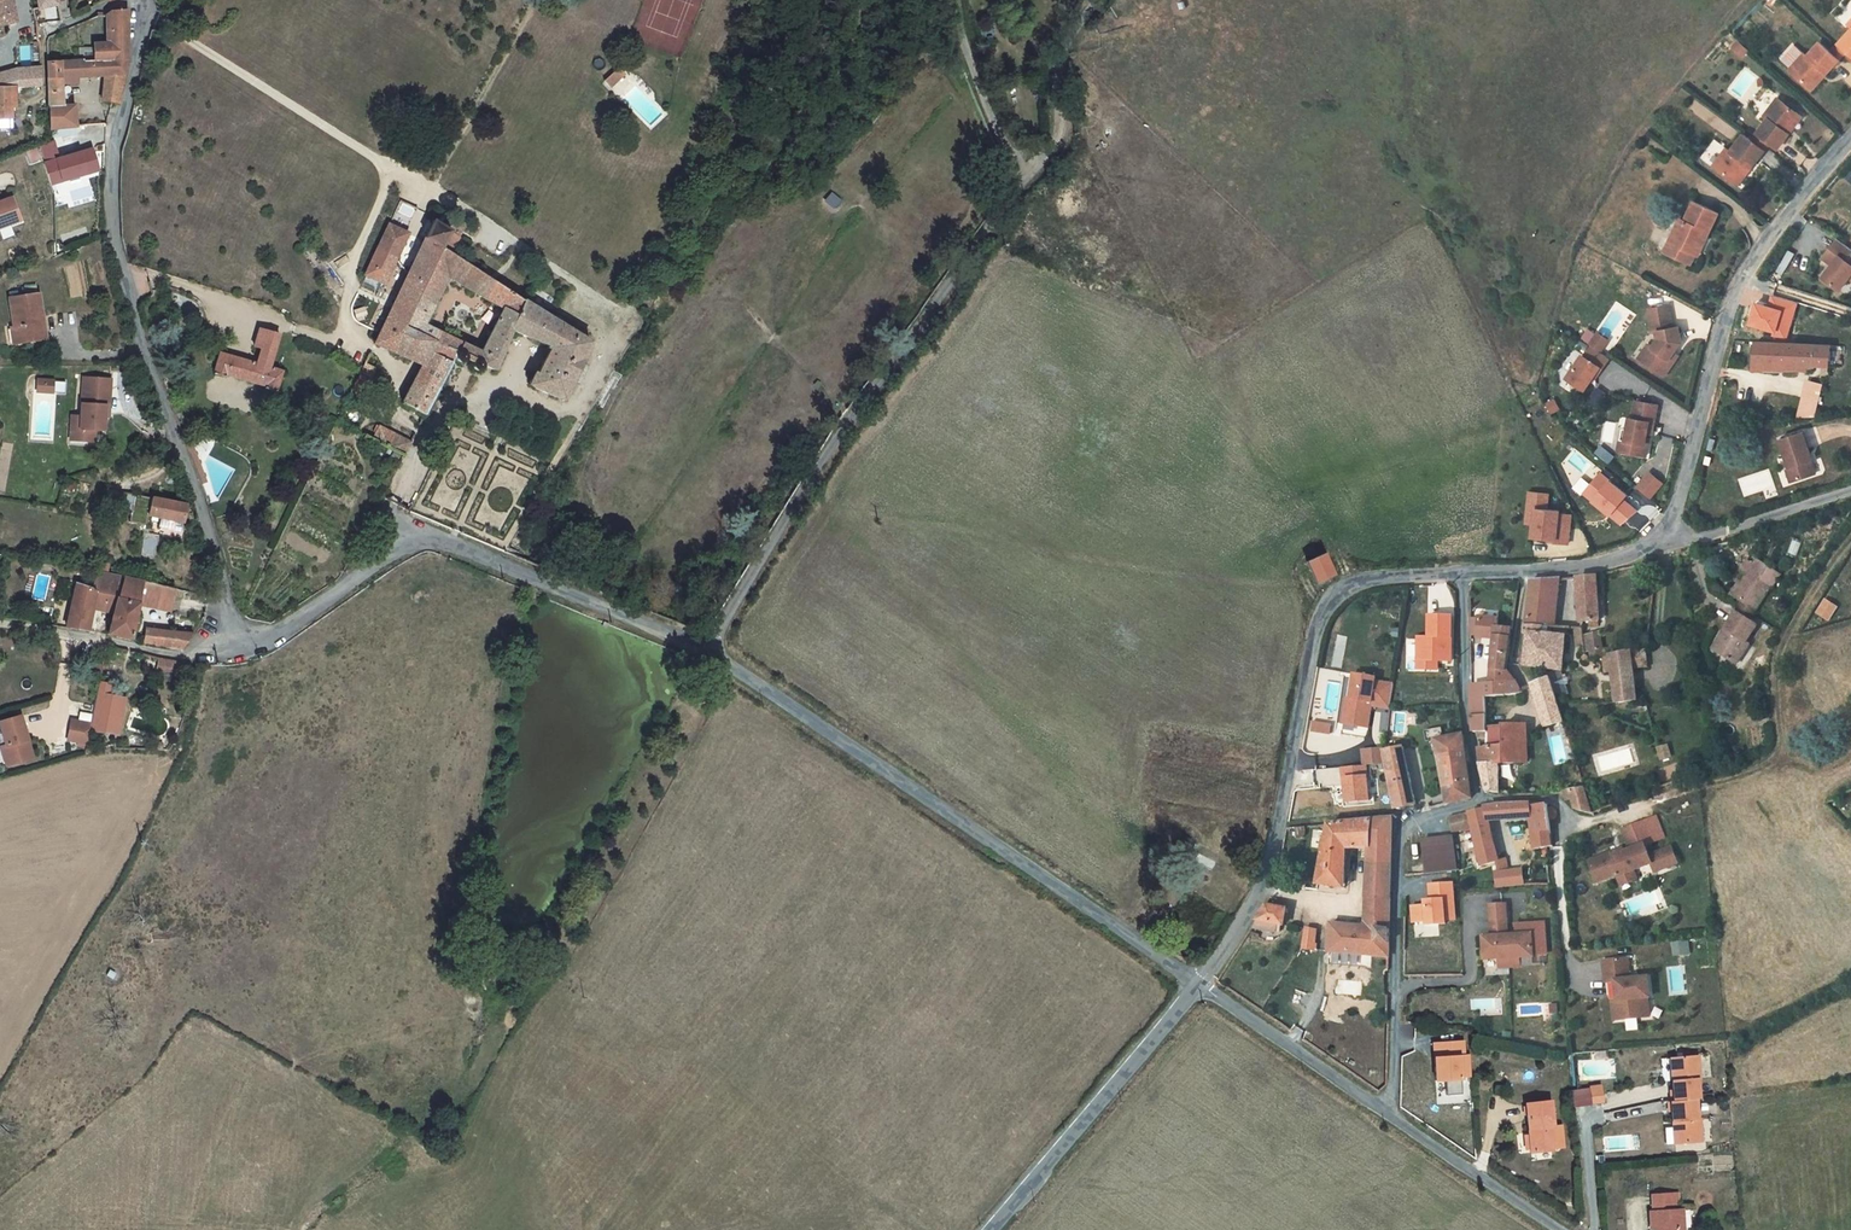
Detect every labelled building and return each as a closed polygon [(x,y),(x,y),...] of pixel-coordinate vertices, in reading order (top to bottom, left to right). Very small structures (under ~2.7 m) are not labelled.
[(11,25),(7,0),(0,0),(0,26),(11,25)] [(11,25),(16,24),(12,0),(7,0),(11,25)] [(43,23),(44,25),(63,23),(58,0),(40,0),(43,23)] [(63,23),(69,20),(67,11),(66,5),(64,3),(64,0),(58,0),(63,23)] [(95,47),(95,60),(128,58),(128,10),(111,11),(111,43),(95,44),(95,47)] [(1835,47),(1843,55),(1847,51),(1850,55),(1850,31),(1835,47)] [(1735,51),(1741,44),(1737,40),(1731,47),(1735,51)] [(1790,67),(1789,69),(1808,87),(1822,70),(1826,74),(1843,55),(1835,47),(1831,52),(1820,42),(1807,56),(1804,53),(1790,67)] [(1741,44),(1735,51),(1742,57),(1748,50),(1741,44)] [(1790,67),(1804,53),(1795,44),(1781,59),(1790,67)] [(80,47),(81,61),(95,60),(95,47),(80,47)] [(75,104),(67,106),(62,106),(61,84),(66,83),(77,82),(77,77),(105,76),(125,74),(128,58),(95,60),(81,61),(46,62),(47,85),(47,129),(76,127),(75,104)] [(16,69),(6,72),(7,86),(12,86),(17,86),(40,86),(39,64),(27,65),(26,68),(16,69)] [(619,68),(614,72),(620,79),(625,74),(619,68)] [(1822,70),(1808,87),(1811,90),(1826,74),(1822,70)] [(614,72),(604,81),(611,88),(620,79),(614,72)] [(105,76),(102,101),(119,104),(125,74),(105,76)] [(12,118),(12,104),(12,86),(7,86),(0,87),(0,119),(12,118)] [(1769,118),(1754,136),(1768,147),(1771,143),(1778,149),(1790,133),(1786,130),(1799,113),(1778,98),(1765,115),(1769,118)] [(1799,113),(1786,130),(1790,133),(1803,116),(1799,113)] [(1727,148),(1714,165),(1735,181),(1748,165),(1752,167),(1768,147),(1754,136),(1752,140),(1744,134),(1731,151),(1727,148)] [(89,151),(44,164),(50,184),(62,181),(64,187),(82,181),(80,175),(95,171),(89,151)] [(1748,165),(1735,181),(1739,184),(1752,167),(1748,165)] [(9,222),(10,225),(20,222),(11,198),(0,203),(0,225),(9,222)] [(1681,218),(1675,231),(1678,232),(1672,243),(1695,254),(1698,255),(1704,244),(1700,242),(1704,234),(1708,236),(1719,213),(1694,201),(1685,220),(1681,218)] [(421,364),(402,403),(425,415),(455,357),(456,358),(458,362),(461,363),(464,362),(466,356),(475,360),(472,367),(473,369),(476,371),(479,371),(481,369),(483,364),(494,370),(511,330),(548,346),(547,348),(549,349),(537,375),(534,373),(528,385),(562,401),(590,342),(450,253),(460,235),(451,229),(450,231),(433,220),(373,344),(421,364)] [(389,224),(384,235),(403,244),(408,233),(389,224)] [(1675,231),(1665,252),(1690,264),(1695,254),(1672,243),(1678,232),(1675,231)] [(384,235),(370,263),(389,272),(403,244),(384,235)] [(1838,239),(1823,258),(1832,265),(1823,277),(1840,290),(1849,278),(1850,275),(1850,249),(1838,239)] [(370,263),(365,274),(384,283),(389,272),(370,263)] [(36,284),(24,285),(25,296),(38,294),(36,284)] [(10,298),(14,328),(20,327),(22,342),(46,338),(39,294),(38,294),(25,296),(10,298)] [(1669,305),(1650,308),(1654,331),(1658,331),(1659,338),(1643,361),(1664,376),(1674,362),(1670,359),(1682,341),(1679,326),(1676,327),(1673,328),(1669,305)] [(14,328),(11,328),(13,343),(22,342),(20,327),(14,328)] [(1608,340),(1598,334),(1591,345),(1592,346),(1601,352),(1608,340)] [(1831,345),(1757,341),(1754,368),(1791,369),(1791,364),(1818,365),(1823,365),(1829,365),(1841,365),(1843,346),(1831,345)] [(1653,347),(1648,344),(1639,358),(1643,361),(1653,347)] [(1601,352),(1592,346),(1586,356),(1584,355),(1568,378),(1586,390),(1595,376),(1598,371),(1601,373),(1610,359),(1601,352)] [(282,371),(219,352),(213,374),(225,377),(226,374),(265,385),(264,388),(276,392),(282,371)] [(1829,365),(1823,365),(1821,377),(1825,378),(1828,377),(1828,375),(1829,375),(1829,371),(1828,371),(1829,365)] [(111,380),(83,378),(81,417),(80,431),(76,433),(84,441),(94,442),(95,432),(96,431),(104,431),(105,417),(105,407),(109,407),(111,380)] [(1825,381),(1810,378),(1805,401),(1818,403),(1819,404),(1825,381)] [(53,393),(53,381),(45,381),(44,392),(53,393)] [(1599,408),(1604,399),(1595,394),(1590,402),(1599,408)] [(1658,405),(1636,401),(1633,418),(1630,418),(1628,429),(1623,452),(1646,456),(1649,444),(1646,443),(1648,433),(1653,434),(1658,405)] [(1818,403),(1805,401),(1800,419),(1814,418),(1818,403)] [(81,417),(72,416),(70,441),(84,441),(76,433),(80,431),(81,417)] [(379,426),(372,440),(404,457),(411,443),(379,426)] [(1623,452),(1628,429),(1623,428),(1619,451),(1623,452)] [(1815,473),(1811,461),(1812,460),(1803,431),(1780,439),(1790,468),(1794,480),(1815,473)] [(1568,461),(1583,474),(1591,465),(1576,452),(1568,461)] [(1628,500),(1633,493),(1602,469),(1584,494),(1626,526),(1639,508),(1628,500)] [(1651,470),(1637,486),(1652,499),(1666,483),(1651,470)] [(148,515),(152,498),(107,489),(104,506),(131,512),(129,520),(146,523),(148,515)] [(1533,508),(1535,492),(1531,492),(1528,523),(1535,524),(1537,509),(1533,508)] [(1550,539),(1557,540),(1557,543),(1569,544),(1572,518),(1560,516),(1561,511),(1548,510),(1550,494),(1535,492),(1533,508),(1537,509),(1535,524),(1534,537),(1550,539)] [(152,498),(148,515),(183,523),(187,506),(152,498)] [(1306,561),(1316,583),(1333,575),(1323,554),(1306,561)] [(1754,565),(1748,561),(1742,570),(1750,574),(1744,583),(1735,597),(1743,602),(1756,610),(1770,587),(1772,588),(1780,575),(1757,561),(1754,565)] [(77,584),(67,627),(88,630),(92,608),(95,593),(106,595),(102,610),(113,613),(117,598),(124,578),(96,572),(93,590),(77,584)] [(1597,575),(1578,577),(1580,622),(1589,621),(1598,621),(1600,621),(1597,575)] [(113,613),(108,634),(131,640),(139,604),(143,582),(124,578),(117,598),(113,613)] [(1560,579),(1532,581),(1528,614),(1554,615),(1555,613),(1556,598),(1558,598),(1560,579)] [(1735,597),(1744,583),(1741,581),(1732,595),(1735,597)] [(143,582),(139,604),(169,611),(174,590),(143,582)] [(106,595),(95,593),(92,608),(102,610),(106,595)] [(1827,599),(1818,613),(1832,621),(1840,606),(1827,599)] [(1756,610),(1743,602),(1740,607),(1752,615),(1756,610)] [(1752,615),(1740,607),(1737,612),(1749,620),(1752,615)] [(1749,620),(1737,612),(1725,629),(1728,631),(1716,651),(1737,664),(1749,644),(1746,642),(1757,625),(1749,620)] [(1554,615),(1528,614),(1527,625),(1553,626),(1555,627),(1555,613),(1554,615)] [(1456,662),(1456,614),(1429,614),(1429,635),(1417,635),(1417,671),(1440,671),(1441,662),(1456,662)] [(1498,619),(1480,617),(1478,635),(1495,637),(1496,626),(1498,627),(1498,619)] [(1526,634),(1530,634),(1527,654),(1521,653),(1520,665),(1525,665),(1548,669),(1562,670),(1563,670),(1567,636),(1552,635),(1553,626),(1527,625),(1526,634)] [(1513,629),(1498,627),(1496,626),(1495,637),(1492,662),(1492,668),(1490,684),(1516,682),(1507,670),(1513,629)] [(146,628),(144,642),(182,649),(193,633),(146,628)] [(1580,628),(1574,628),(1577,647),(1582,645),(1580,628)] [(1728,631),(1725,629),(1713,649),(1716,651),(1728,631)] [(1601,632),(1584,636),(1586,658),(1603,655),(1603,648),(1601,632)] [(1631,653),(1631,650),(1611,654),(1613,672),(1616,703),(1637,701),(1633,669),(1631,653)] [(1645,651),(1631,653),(1633,669),(1647,667),(1645,651)] [(1613,672),(1611,655),(1603,657),(1605,673),(1613,672)] [(175,661),(159,658),(157,666),(163,668),(163,670),(173,672),(174,667),(181,668),(182,663),(175,661)] [(1562,670),(1548,669),(1550,677),(1554,689),(1557,697),(1569,694),(1566,684),(1569,684),(1566,674),(1563,675),(1562,670)] [(1376,681),(1376,678),(1355,674),(1351,699),(1349,713),(1358,715),(1357,726),(1369,728),(1372,711),(1370,710),(1370,705),(1372,706),(1391,709),(1394,684),(1376,681)] [(1550,677),(1533,685),(1536,694),(1554,689),(1550,677)] [(1505,695),(1506,683),(1490,684),(1476,685),(1477,696),(1471,697),(1472,717),(1473,722),(1485,721),(1485,736),(1478,736),(1479,747),(1504,745),(1504,724),(1505,695)] [(1554,689),(1536,694),(1540,708),(1558,703),(1557,697),(1554,689)] [(1351,699),(1347,699),(1343,724),(1348,725),(1357,726),(1358,715),(1349,713),(1351,699)] [(1564,722),(1558,703),(1540,708),(1546,727),(1564,722)] [(18,716),(0,722),(0,731),(5,746),(0,748),(6,766),(21,761),(19,754),(29,751),(18,716)] [(86,743),(90,724),(71,720),(67,739),(86,743)] [(1312,731),(1332,734),(1333,724),(1314,720),(1312,731)] [(1522,724),(1504,724),(1504,745),(1479,747),(1480,763),(1487,792),(1499,792),(1500,791),(1500,789),(1499,764),(1522,763),(1522,724)] [(1446,768),(1452,802),(1472,798),(1464,734),(1436,739),(1441,769),(1446,768)] [(1417,736),(1406,739),(1408,746),(1419,744),(1417,736)] [(1673,756),(1669,745),(1660,748),(1664,759),(1673,756)] [(1416,805),(1404,747),(1385,751),(1395,809),(1414,805),(1416,805)] [(21,761),(31,758),(29,751),(19,754),(21,761)] [(1446,768),(1441,769),(1447,804),(1452,802),(1446,768)] [(1561,781),(1546,783),(1547,794),(1563,792),(1561,781)] [(1585,790),(1570,791),(1572,799),(1575,810),(1593,814),(1585,790)] [(1570,791),(1563,792),(1565,800),(1572,799),(1570,791)] [(1495,843),(1490,820),(1531,817),(1535,850),(1552,846),(1548,810),(1550,810),(1551,808),(1551,805),(1548,804),(1531,806),(1531,804),(1500,805),(1490,807),(1470,812),(1480,863),(1481,866),(1496,862),(1500,861),(1495,843)] [(1469,812),(1450,817),(1452,833),(1472,827),(1469,812)] [(1366,926),(1365,954),(1377,955),(1376,968),(1389,969),(1393,818),(1330,824),(1318,884),(1341,887),(1343,849),(1370,847),(1366,926)] [(1652,842),(1644,821),(1623,830),(1631,850),(1624,852),(1624,853),(1625,855),(1619,858),(1616,852),(1590,862),(1598,882),(1617,875),(1621,886),(1637,879),(1634,871),(1652,864),(1654,869),(1668,864),(1663,851),(1650,856),(1646,845),(1652,842)] [(1457,869),(1453,836),(1423,840),(1427,872),(1457,869)] [(1663,851),(1668,864),(1654,869),(1655,872),(1678,863),(1672,847),(1663,851)] [(1616,852),(1619,858),(1625,855),(1624,853),(1624,852),(1623,849),(1616,852)] [(1412,905),(1412,925),(1457,924),(1456,882),(1429,882),(1430,904),(1412,905)] [(1484,937),(1483,937),(1485,959),(1499,958),(1509,958),(1520,957),(1533,956),(1532,933),(1508,935),(1506,903),(1490,905),(1492,936),(1484,937)] [(1286,908),(1267,905),(1253,926),(1275,931),(1276,923),(1284,925),(1286,908)] [(1366,926),(1332,923),(1329,951),(1330,951),(1365,954),(1366,926)] [(1315,950),(1317,931),(1305,929),(1302,949),(1315,950)] [(1365,954),(1330,951),(1329,962),(1364,965),(1365,954)] [(1520,957),(1509,958),(1510,967),(1520,966),(1520,957)] [(1509,958),(1499,958),(1499,967),(1510,967),(1509,958)] [(1627,958),(1603,961),(1605,982),(1616,981),(1618,1000),(1620,1020),(1643,1017),(1641,998),(1647,997),(1650,997),(1648,977),(1630,979),(1627,958)] [(1612,1001),(1614,1020),(1620,1020),(1618,1000),(1612,1001)] [(1464,1040),(1434,1042),(1437,1086),(1445,1085),(1446,1095),(1467,1093),(1464,1040)] [(1697,1056),(1673,1057),(1675,1080),(1672,1080),(1674,1101),(1696,1099),(1699,1098),(1697,1079),(1699,1078),(1697,1056)] [(1589,1086),(1592,1104),(1605,1103),(1603,1084),(1589,1086)] [(1697,1118),(1696,1099),(1674,1101),(1671,1101),(1673,1121),(1675,1121),(1677,1144),(1702,1141),(1699,1118),(1697,1118)] [(1550,1100),(1525,1103),(1529,1136),(1531,1150),(1531,1153),(1552,1151),(1552,1149),(1564,1148),(1561,1126),(1553,1127),(1550,1100)] [(1652,1194),(1653,1211),(1649,1211),(1650,1224),(1656,1224),(1657,1229),(1683,1229),(1682,1209),(1679,1210),(1678,1194),(1670,1194),(1670,1193),(1652,1194)]
